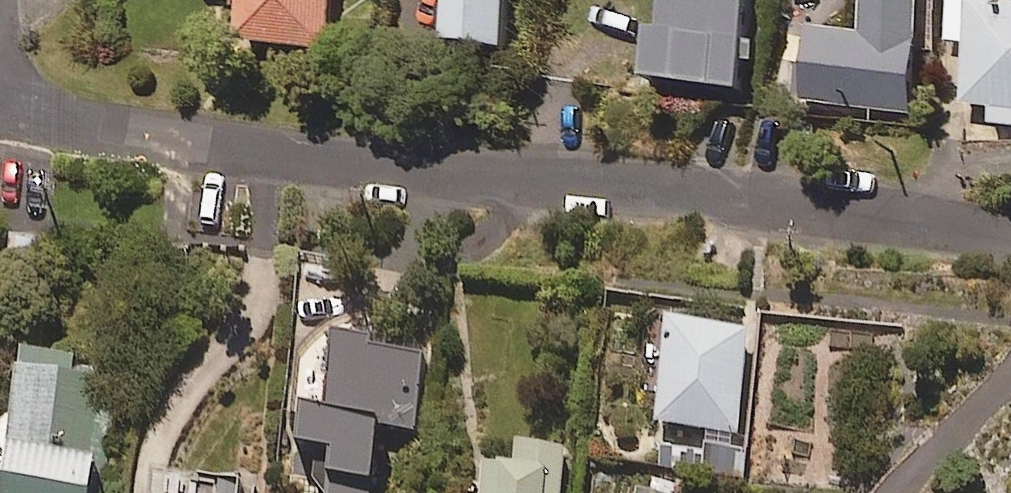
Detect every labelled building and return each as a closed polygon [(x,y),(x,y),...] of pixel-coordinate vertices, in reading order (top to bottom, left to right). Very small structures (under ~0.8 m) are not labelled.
[(239,38),(326,45),(330,0),(242,0),(239,38)] [(445,36),(502,41),(506,0),(448,0),(445,36)] [(646,73),(737,84),(747,0),(655,0),(646,73)] [(786,14),(814,17),(816,0),(787,0),(786,14)] [(864,30),(810,25),(803,101),(910,111),(921,0),(867,0),(864,30)] [(946,39),(971,42),(963,100),(994,104),(992,121),(1010,123),(1010,0),(951,0),(946,39)] [(747,328),(666,319),(654,424),(736,433),(747,328)] [(327,339),(324,413),(296,411),(295,447),(307,448),(305,492),(370,492),(373,427),(419,429),(423,356),(371,353),(372,341),(327,339)] [(79,358),(16,350),(0,470),(0,492),(106,492),(122,376),(77,370),(79,358)] [(515,442),(512,468),(479,464),(476,492),(560,492),(565,449),(515,442)] [(637,480),(634,492),(674,492),(675,489),(637,480)]
